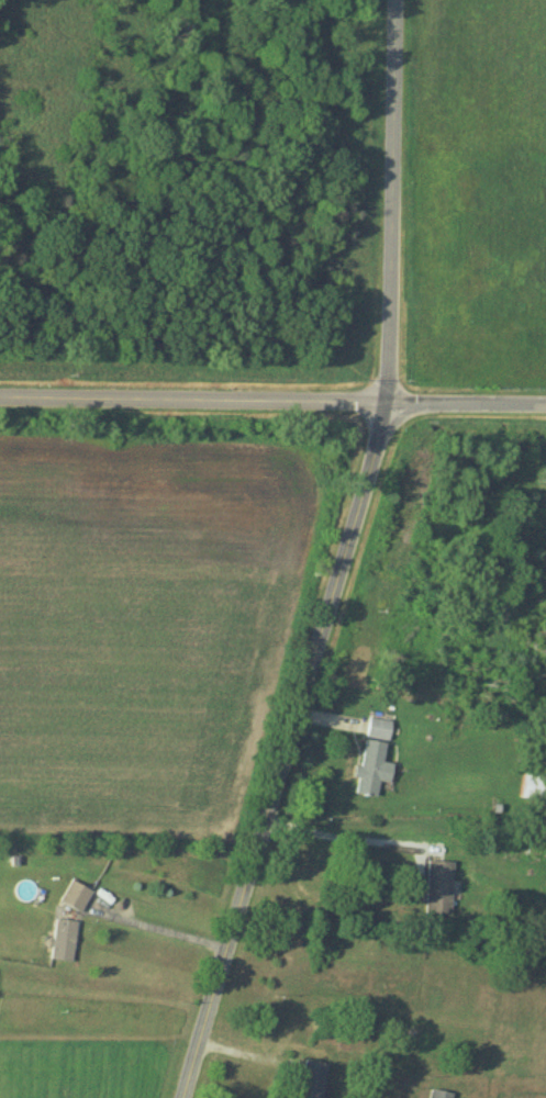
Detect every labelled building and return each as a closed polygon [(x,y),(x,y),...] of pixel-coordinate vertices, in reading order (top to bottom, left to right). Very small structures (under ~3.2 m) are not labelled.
[(367,737),(389,737),(389,719),(367,719),(367,737)] [(375,796),(377,780),(389,782),(391,763),(381,762),(384,741),(361,738),(354,794),(375,796)] [(523,774),(520,797),(545,800),(545,777),(523,774)] [(450,861),(427,860),(427,913),(450,913),(450,861)] [(90,891),(70,880),(58,901),(78,913),(90,891)] [(76,921),(54,919),(51,959),(72,961),(76,921)] [(332,1086),(324,1084),(328,1065),(304,1059),(294,1097),(330,1097),(332,1086)] [(453,1093),(430,1088),(428,1097),(451,1097),(453,1093)]
